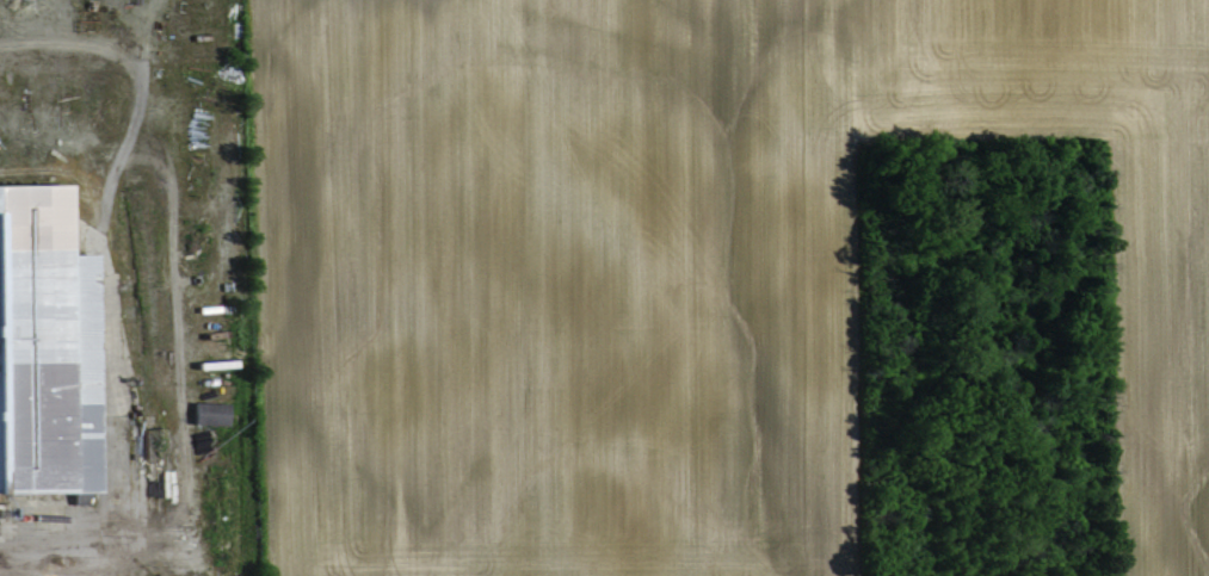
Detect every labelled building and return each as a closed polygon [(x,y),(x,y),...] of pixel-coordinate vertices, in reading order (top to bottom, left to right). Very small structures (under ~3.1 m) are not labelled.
[(64,490),(64,503),(83,503),(83,490),(89,490),(87,253),(61,253),(61,183),(0,183),(0,491),(64,490)] [(187,423),(225,424),(226,402),(187,401),(187,423)]
